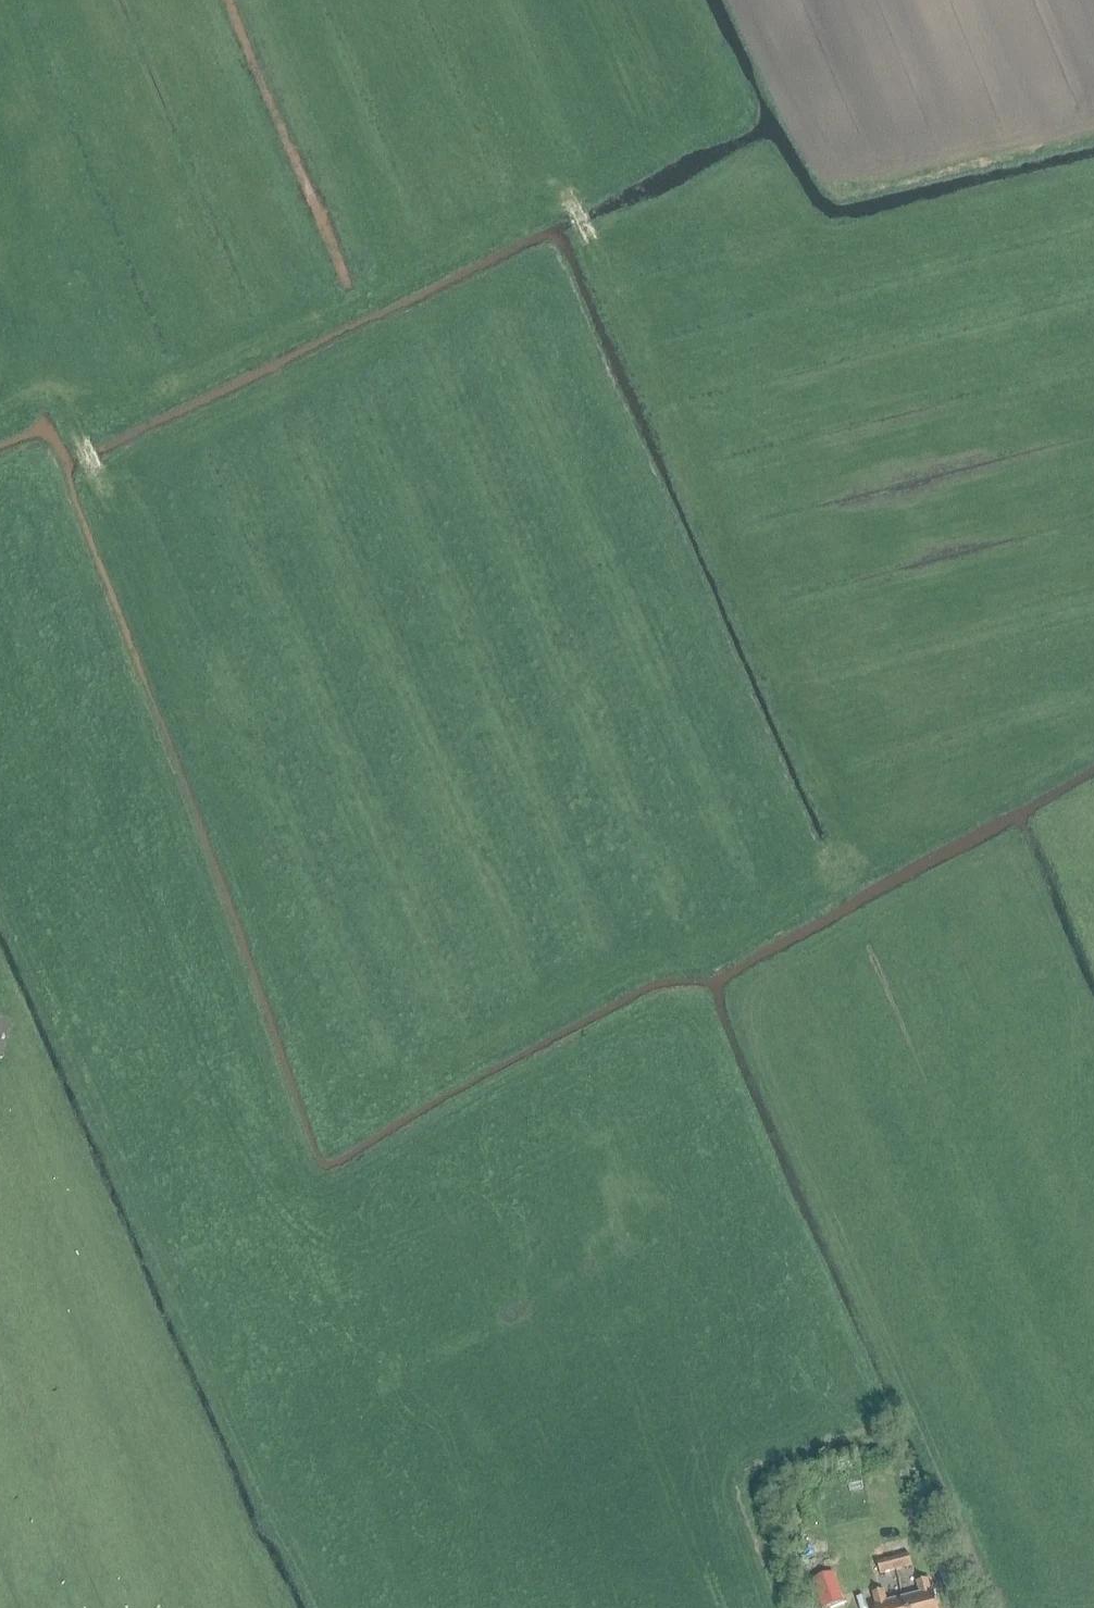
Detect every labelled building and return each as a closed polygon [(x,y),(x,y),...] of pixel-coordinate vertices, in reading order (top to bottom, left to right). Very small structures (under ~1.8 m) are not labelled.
[(886,1559),(890,1574),(909,1569),(909,1567),(911,1567),(905,1543),(883,1548),(886,1559)] [(886,1559),(872,1563),(876,1578),(890,1574),(886,1559)] [(843,1602),(833,1572),(811,1579),(821,1607),(826,1607),(843,1602)] [(932,1590),(930,1591),(927,1578),(915,1581),(918,1594),(902,1598),(905,1607),(937,1607),(932,1590)] [(886,1602),(883,1589),(871,1592),(875,1605),(872,1606),(873,1607),(905,1607),(902,1598),(886,1602)]
